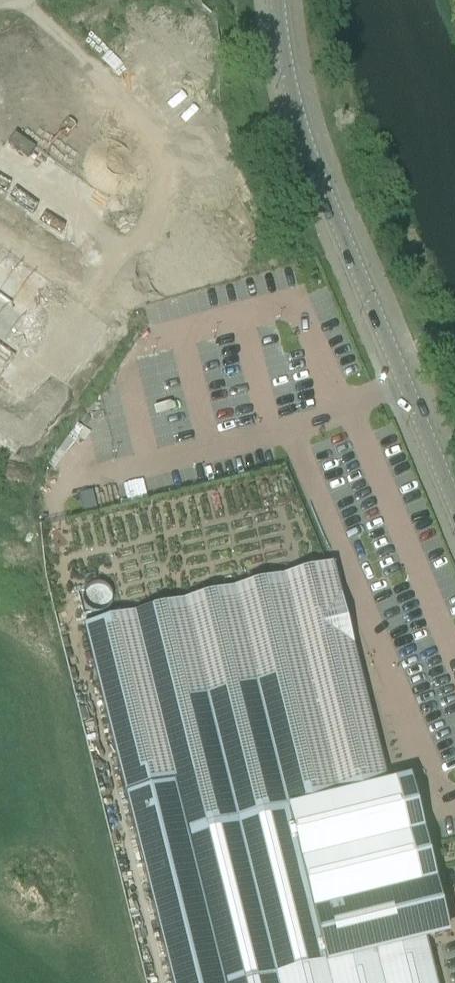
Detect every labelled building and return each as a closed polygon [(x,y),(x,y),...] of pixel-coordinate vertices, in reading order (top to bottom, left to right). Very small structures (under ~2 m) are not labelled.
[(112,200),(12,129),(0,146),(0,198),(76,251),(112,200)] [(178,317),(229,302),(226,292),(175,308),(178,317)] [(92,492),(79,495),(84,515),(97,511),(92,492)] [(83,627),(85,636),(171,982),(437,982),(426,940),(434,938),(422,888),(430,887),(417,834),(409,836),(397,786),(389,788),(334,565),(83,627)]
